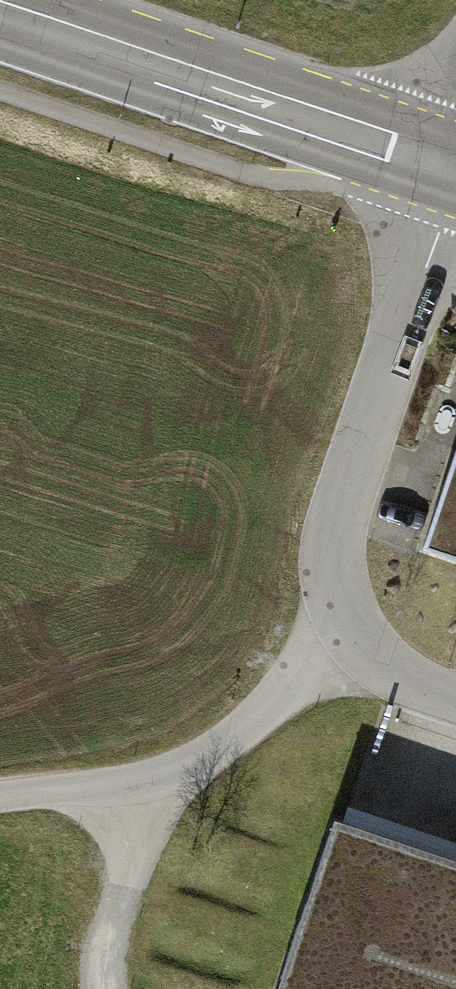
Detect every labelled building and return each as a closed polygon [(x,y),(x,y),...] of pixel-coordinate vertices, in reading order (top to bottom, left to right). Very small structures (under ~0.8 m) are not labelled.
[(420,548),(455,560),(455,443),(420,548)] [(275,988),(455,988),(455,862),(332,820),(275,988)]
